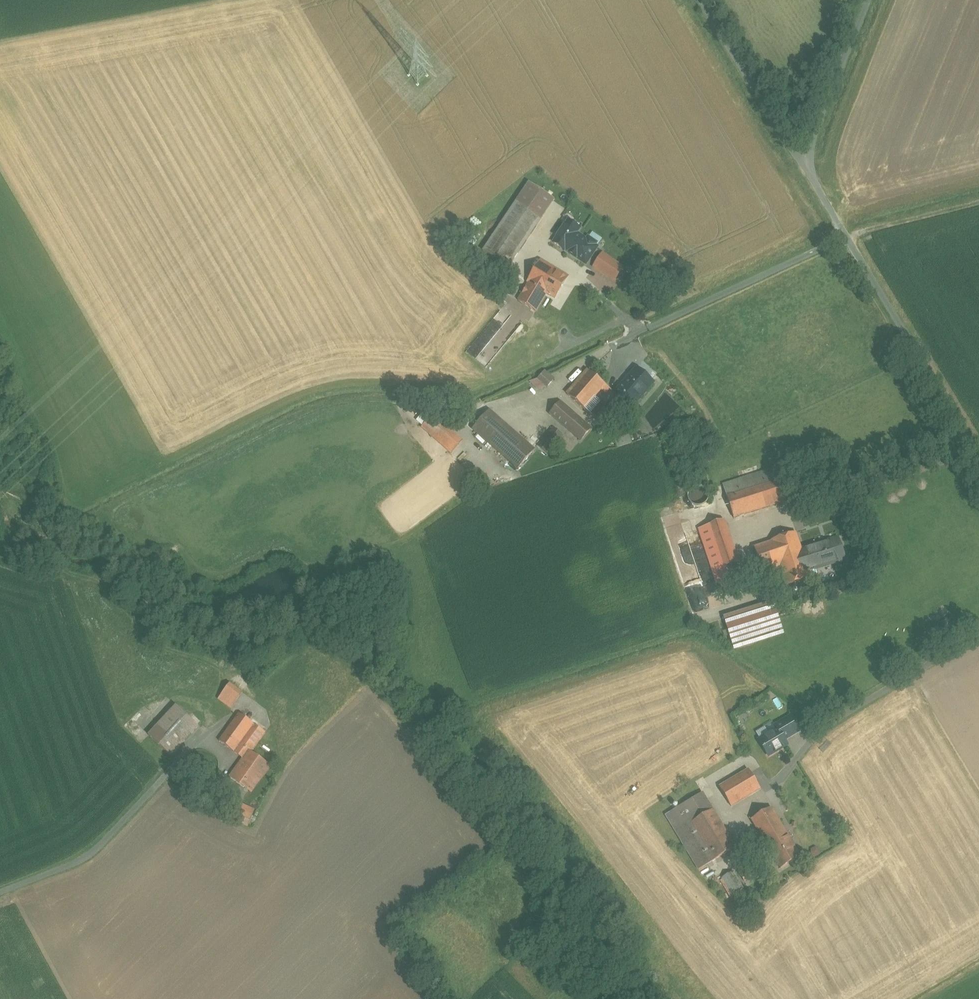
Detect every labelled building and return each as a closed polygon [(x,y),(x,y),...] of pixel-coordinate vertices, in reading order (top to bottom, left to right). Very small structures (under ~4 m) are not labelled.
[(554,201),(528,184),(483,251),(508,268),(554,201)] [(604,239),(567,214),(550,238),(588,263),(604,239)] [(623,268),(603,254),(594,267),(614,281),(623,268)] [(560,273),(541,262),(528,282),(529,283),(518,301),(536,312),(547,293),(542,290),(546,284),(551,287),(560,273)] [(583,287),(560,273),(551,287),(546,284),(542,290),(547,293),(570,307),(583,287)] [(503,309),(467,352),(476,359),(480,355),(489,362),(518,327),(508,318),(511,315),(503,309)] [(522,370),(537,365),(535,360),(521,365),(522,370)] [(638,370),(625,385),(624,384),(615,394),(610,400),(626,414),(654,383),(637,368),(637,369),(638,370)] [(615,394),(588,371),(567,395),(594,418),(610,400),(615,394)] [(553,380),(545,372),(538,379),(547,387),(553,380)] [(591,430),(561,403),(551,415),(581,441),(591,430)] [(533,451),(488,412),(473,429),(518,468),(533,451)] [(418,421),(424,426),(431,418),(425,413),(418,421)] [(435,414),(423,428),(452,455),(465,441),(435,414)] [(631,436),(616,439),(618,448),(633,444),(631,436)] [(775,468),(723,485),(734,519),(786,502),(775,468)] [(724,521),(698,530),(712,572),(731,565),(738,563),(724,521)] [(797,534),(754,548),(762,573),(780,567),(786,587),(811,579),(807,567),(802,552),(797,534)] [(829,543),(815,547),(815,548),(802,552),(807,567),(820,563),(822,567),(831,564),(830,563),(845,559),(842,549),(841,549),(838,539),(829,542),(829,543)] [(731,565),(712,572),(719,592),(738,586),(731,565)] [(773,603),(725,619),(733,644),(781,629),(773,603)] [(232,688),(220,703),(231,711),(242,696),(232,688)] [(177,706),(149,736),(171,756),(199,726),(177,706)] [(220,741),(244,759),(249,752),(264,732),(239,714),(220,741)] [(791,716),(775,726),(777,730),(778,729),(784,740),(800,731),(791,716)] [(777,730),(759,741),(768,756),(787,745),(784,740),(778,729),(777,730)] [(244,759),(231,777),(251,791),(269,766),(249,752),(244,759)] [(749,770),(720,788),(731,807),(760,789),(749,770)] [(735,848),(702,793),(666,815),(699,870),(735,848)] [(245,806),(242,817),(253,821),(256,809),(245,806)] [(772,807),(752,819),(767,845),(787,833),(772,807)] [(787,833),(767,845),(781,868),(801,856),(787,833)] [(754,858),(736,868),(744,881),(762,871),(754,858)] [(743,889),(733,872),(723,878),(733,895),(743,889)]
